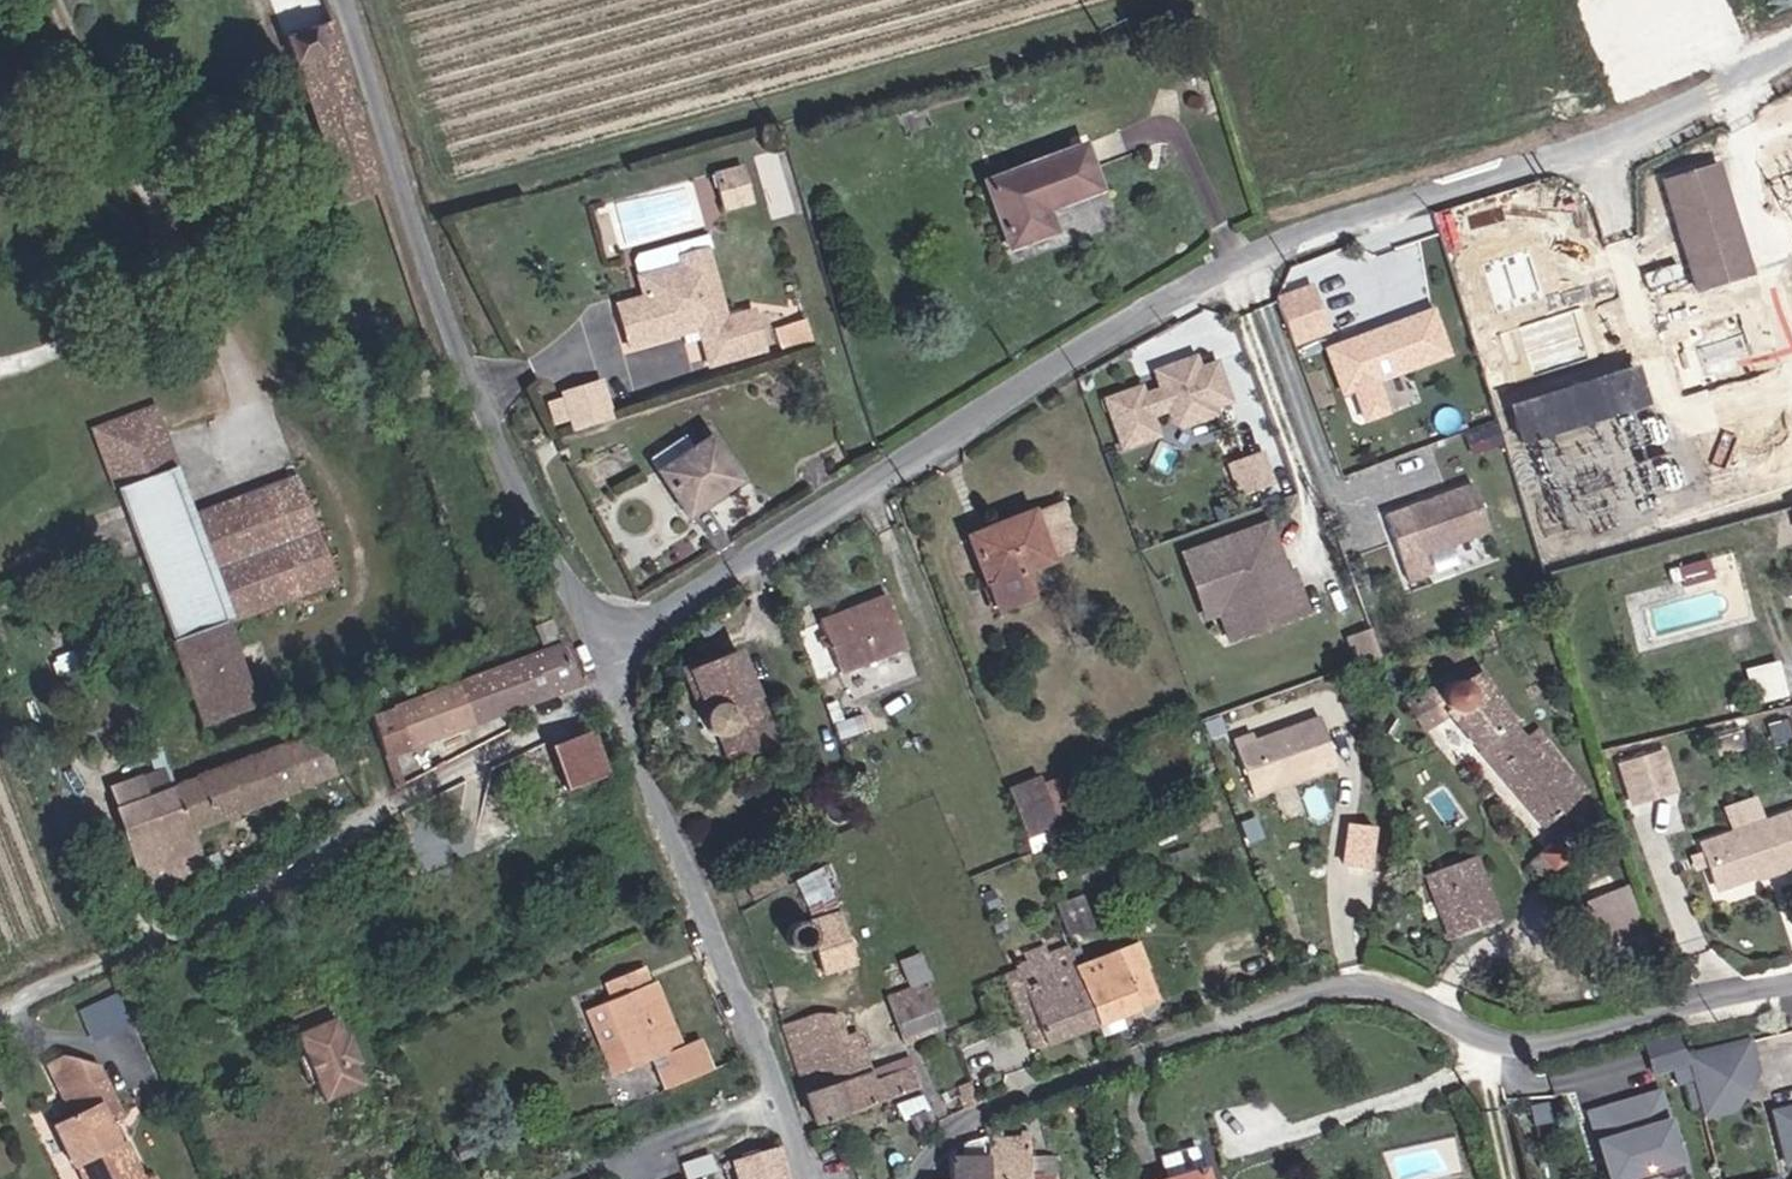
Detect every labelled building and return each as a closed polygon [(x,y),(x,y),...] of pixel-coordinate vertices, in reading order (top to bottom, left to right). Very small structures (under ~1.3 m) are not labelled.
[(356,211),(380,202),(353,94),(331,23),(299,39),(356,211)] [(1105,167),(1088,125),(988,166),(1009,225),(1053,206),(1048,192),(1105,167)] [(10,183),(0,157),(0,187),(10,183)] [(747,163),(716,172),(726,213),(758,204),(747,163)] [(1721,166),(1667,182),(1703,293),(1755,277),(1721,166)] [(728,357),(780,339),(766,305),(742,314),(714,240),(690,248),(683,227),(646,239),(642,245),(657,282),(629,291),(648,342),(713,320),(728,357)] [(1316,289),(1281,300),(1295,344),(1330,333),(1316,289)] [(1330,348),(1344,391),(1355,388),(1365,419),(1388,412),(1376,377),(1408,367),(1409,370),(1451,356),(1437,313),(1395,327),(1396,330),(1359,342),(1358,339),(1330,348)] [(1223,409),(1210,368),(1195,374),(1191,363),(1152,377),(1159,394),(1143,400),(1140,392),(1106,404),(1125,454),(1158,442),(1150,421),(1165,416),(1169,427),(1181,433),(1211,422),(1208,414),(1223,409)] [(1638,368),(1517,405),(1526,439),(1647,401),(1638,368)] [(614,416),(603,379),(565,390),(577,428),(614,416)] [(118,421),(224,708),(270,690),(240,607),(354,564),(316,464),(204,505),(167,403),(118,421)] [(747,470),(718,426),(665,455),(696,501),(747,470)] [(1281,453),(1247,464),(1257,497),(1292,486),(1281,453)] [(1428,500),(1401,509),(1417,557),(1488,533),(1472,485),(1434,498),(1435,501),(1429,503),(1428,500)] [(1066,555),(1082,549),(1067,505),(1013,525),(1041,601),(1076,588),(1066,555)] [(1275,574),(1259,523),(1248,526),(1264,578),(1275,574)] [(1310,608),(1297,567),(1275,574),(1264,578),(1248,526),(1194,544),(1211,596),(1242,586),(1255,626),(1310,608)] [(1686,580),(1716,573),(1712,557),(1682,563),(1686,580)] [(913,579),(847,604),(862,650),(929,627),(913,579)] [(1236,632),(1255,626),(1242,586),(1211,596),(1215,608),(1227,604),(1236,632)] [(724,644),(740,682),(752,683),(760,689),(764,694),(764,702),(761,710),(753,716),(758,727),(801,708),(768,628),(724,644)] [(1356,656),(1378,652),(1373,628),(1351,632),(1356,656)] [(410,737),(592,668),(578,633),(394,701),(410,737)] [(1465,690),(1559,806),(1590,782),(1528,702),(1502,649),(1460,666),(1465,690)] [(1781,658),(1748,666),(1756,700),(1789,693),(1781,658)] [(752,683),(740,682),(732,686),(728,694),(726,700),(731,712),(736,717),(744,718),(753,716),(761,710),(764,702),(764,694),(760,689),(752,683)] [(1405,700),(1428,730),(1450,713),(1427,683),(1405,700)] [(1273,700),(1255,706),(1273,762),(1352,736),(1336,687),(1275,707),(1273,700)] [(1767,724),(1773,747),(1791,743),(1791,726),(1790,719),(1767,724)] [(194,772),(130,797),(155,860),(218,835),(212,815),(358,759),(343,720),(194,772)] [(620,765),(603,726),(569,743),(587,782),(620,765)] [(1676,793),(1666,755),(1620,767),(1631,806),(1676,793)] [(1047,767),(1062,807),(1082,800),(1071,763),(1070,758),(1047,767)] [(1046,813),(1062,807),(1047,767),(1032,773),(1046,813)] [(1062,807),(1068,825),(1088,817),(1082,800),(1062,807)] [(1053,831),(1068,825),(1062,807),(1046,813),(1053,831)] [(1350,818),(1342,862),(1374,868),(1383,824),(1350,818)] [(1708,842),(1719,883),(1779,866),(1781,872),(1791,869),(1791,818),(1708,842)] [(1556,843),(1534,856),(1544,874),(1566,862),(1556,843)] [(1430,867),(1446,934),(1503,921),(1487,853),(1430,867)] [(1600,942),(1646,935),(1637,884),(1591,892),(1600,942)] [(1110,886),(1086,894),(1095,920),(1120,912),(1110,886)] [(853,891),(826,901),(832,909),(833,913),(833,920),(827,935),(836,955),(871,941),(853,891)] [(915,921),(893,931),(924,1011),(966,998),(952,952),(929,960),(915,921)] [(1119,1007),(1142,999),(1178,985),(1155,929),(1098,951),(1119,1007)] [(1065,1027),(1119,1007),(1098,951),(1091,932),(1038,951),(1065,1027)] [(1038,951),(1025,955),(1052,1033),(1065,1027),(1038,951)] [(675,1081),(708,1066),(695,1040),(711,1032),(682,965),(670,970),(662,954),(626,971),(637,991),(630,995),(646,1026),(638,1030),(652,1059),(662,1054),(675,1081)] [(126,982),(89,1001),(104,1031),(142,1011),(126,982)] [(801,1006),(835,1101),(935,1067),(926,1042),(894,1053),(876,1007),(855,1013),(848,997),(838,993),(834,994),(801,1006)] [(1119,1007),(1124,1021),(1146,1012),(1142,999),(1119,1007)] [(343,1000),(306,1018),(337,1086),(374,1069),(370,1058),(372,1047),(357,1017),(351,1019),(343,1000)] [(1754,1041),(1693,1057),(1708,1117),(1738,1109),(1762,1070),(1754,1041)] [(54,1053),(79,1110),(62,1117),(80,1156),(86,1154),(97,1178),(163,1178),(171,1175),(167,1165),(157,1169),(131,1112),(139,1108),(118,1057),(75,1044),(54,1053)] [(1664,1088),(1592,1109),(1612,1178),(1632,1178),(1657,1172),(1672,1174),(1688,1169),(1664,1088)] [(941,1094),(922,1099),(926,1115),(945,1111),(941,1094)] [(1021,1098),(1004,1106),(1012,1178),(1079,1178),(1075,1152),(1050,1155),(1048,1121),(1024,1124),(1021,1098)] [(1004,1106),(992,1112),(973,1129),(974,1160),(973,1178),(1012,1178),(1004,1106)] [(1781,1111),(1791,1150),(1791,1109),(1781,1111)] [(772,1176),(809,1162),(797,1123),(759,1140),(772,1176)] [(1161,1165),(1165,1178),(1233,1178),(1222,1145),(1161,1165)] [(947,1162),(944,1178),(973,1178),(974,1160),(947,1162)] [(809,1162),(772,1176),(773,1178),(815,1178),(809,1162)] [(618,1163),(583,1178),(626,1178),(618,1163)] [(682,1178),(715,1178),(710,1166),(682,1177),(682,1178)]
